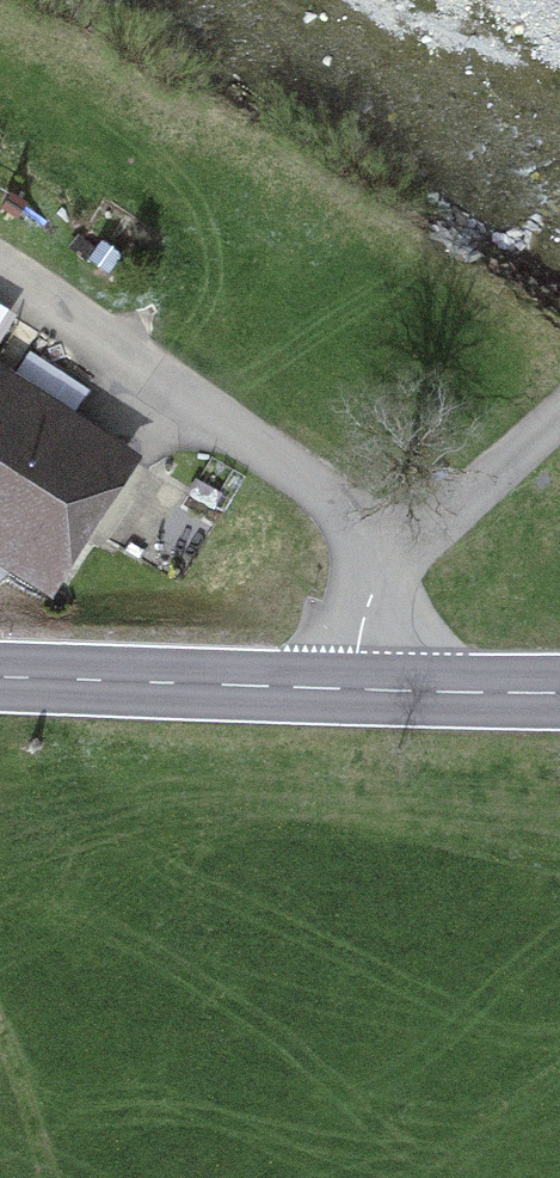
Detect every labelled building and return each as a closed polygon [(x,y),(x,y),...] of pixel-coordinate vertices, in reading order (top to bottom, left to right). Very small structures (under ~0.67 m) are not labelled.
[(0,406),(0,533),(39,557),(96,465),(0,406)]
